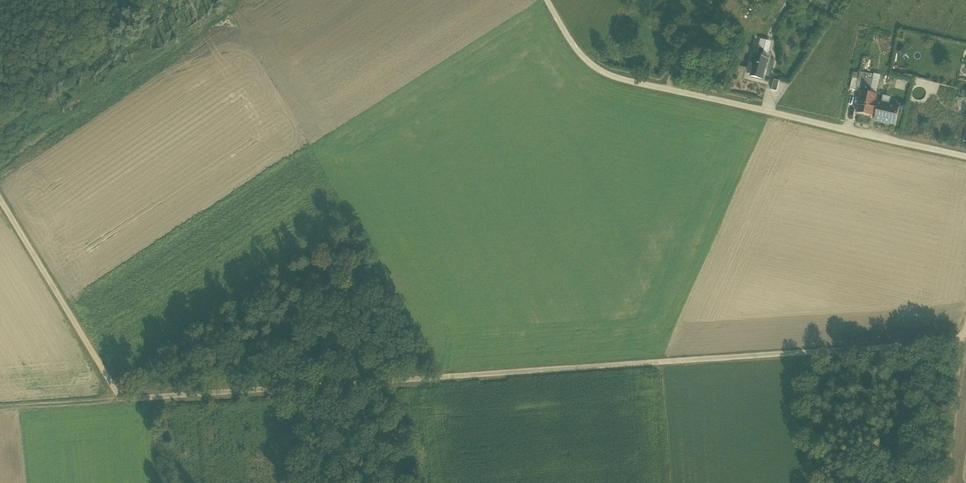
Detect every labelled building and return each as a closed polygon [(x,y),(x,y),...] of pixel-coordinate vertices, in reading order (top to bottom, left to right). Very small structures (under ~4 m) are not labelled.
[(647,16),(656,21),(667,0),(666,0),(656,0),(647,16)] [(751,76),(762,79),(768,58),(763,56),(756,55),(754,64),(750,63),(749,69),(752,70),(751,76)] [(870,94),(873,80),(874,75),(854,71),(850,90),(861,92),(870,94)] [(870,94),(876,95),(879,81),(873,80),(870,94)] [(778,84),(773,83),(770,93),(776,95),(778,84)] [(878,121),(881,104),(875,102),(876,95),(870,94),(861,92),(857,113),(872,117),(872,114),(876,115),(875,121),(878,121)] [(899,108),(881,104),(878,121),(883,122),(884,124),(887,125),(889,124),(895,125),(899,108)]
